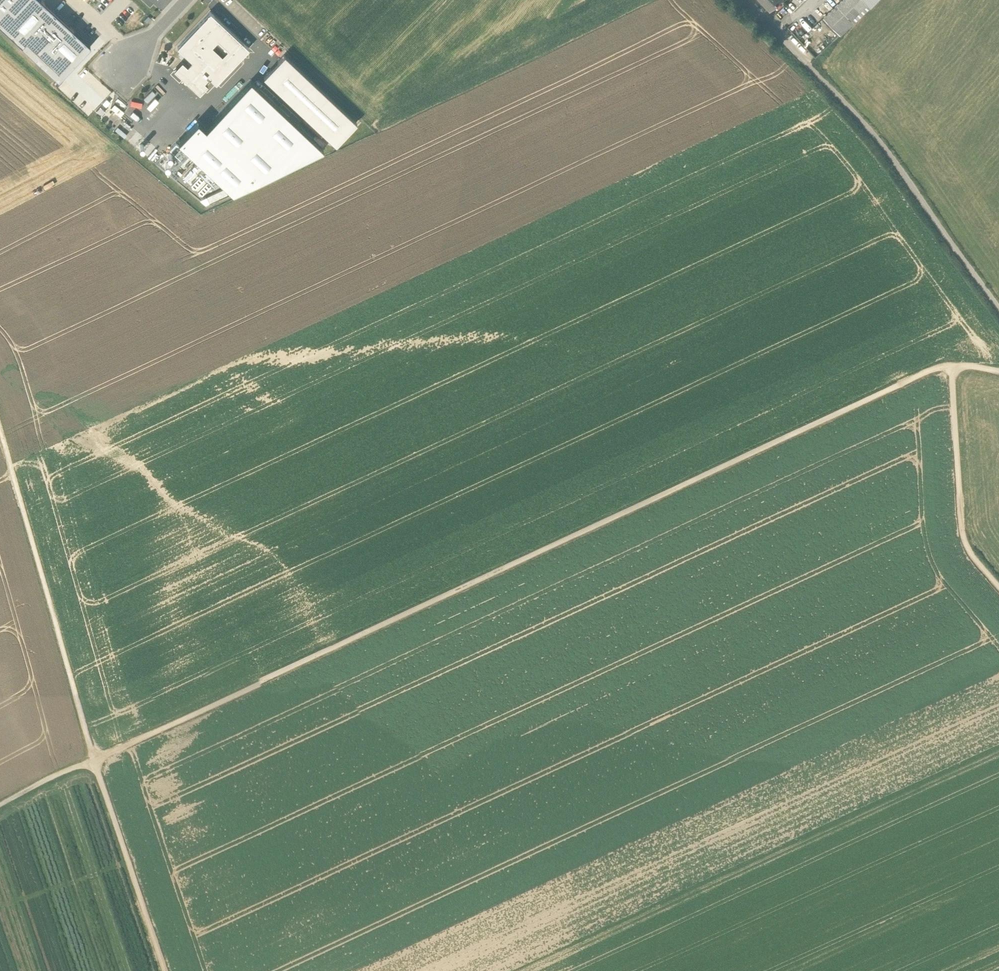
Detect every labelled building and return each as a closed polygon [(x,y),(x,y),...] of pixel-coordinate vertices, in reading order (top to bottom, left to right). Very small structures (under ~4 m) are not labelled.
[(41,0),(0,0),(0,25),(59,80),(90,46),(41,0)] [(771,10),(776,6),(782,0),(761,0),(771,10)] [(863,0),(843,0),(837,6),(853,23),(870,7),(863,0)] [(781,11),(776,6),(771,10),(776,16),(781,11)] [(839,36),(853,23),(837,6),(823,19),(839,36)] [(249,49),(210,12),(177,46),(192,61),(187,66),(182,61),(174,69),(185,80),(183,82),(185,85),(188,82),(199,93),(208,85),(206,84),(211,79),(216,83),(249,49)] [(284,55),(263,76),(336,145),(357,124),(284,55)] [(323,150),(250,81),(205,128),(197,121),(178,140),(233,193),(323,150)]
